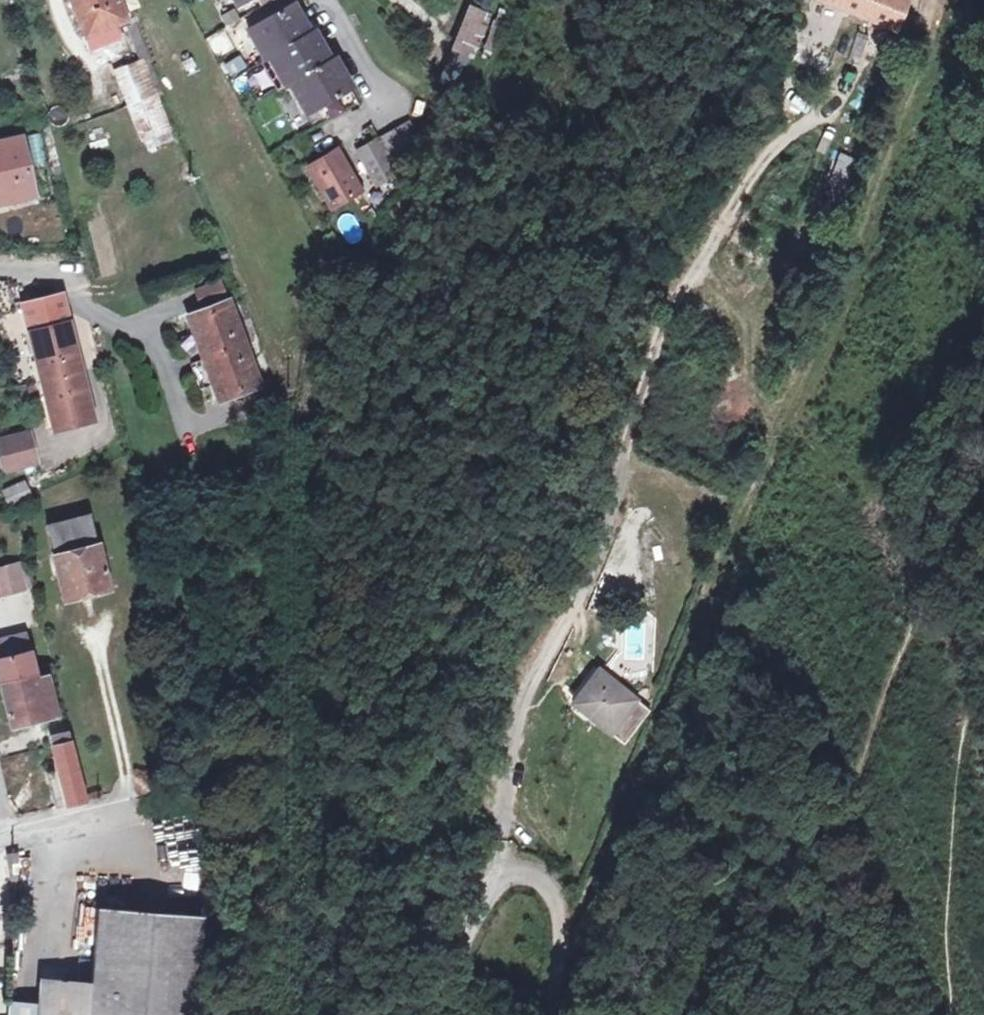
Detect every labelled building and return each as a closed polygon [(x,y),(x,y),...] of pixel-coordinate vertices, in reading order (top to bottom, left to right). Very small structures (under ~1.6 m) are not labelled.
[(88,37),(129,21),(133,19),(130,12),(132,11),(128,0),(73,0),(88,37)] [(132,11),(142,7),(139,0),(128,0),(132,11)] [(902,22),(907,0),(847,0),(902,22)] [(270,57),(310,33),(294,4),(253,27),(262,44),(260,45),(267,58),(270,57)] [(471,8),(455,48),(473,55),(490,16),(471,8)] [(131,31),(135,41),(143,38),(139,28),(131,31)] [(310,33),(270,57),(277,70),(280,68),(290,84),(292,83),(331,60),(315,31),(310,33)] [(135,41),(139,51),(147,48),(143,38),(135,41)] [(225,66),(232,77),(248,67),(242,56),(225,66)] [(145,60),(160,97),(166,95),(151,58),(145,60)] [(331,60),(292,83),(300,97),(303,95),(312,112),(353,88),(336,58),(331,60)] [(160,97),(145,60),(117,71),(132,108),(160,97)] [(38,104),(40,114),(48,113),(44,97),(34,99),(35,104),(38,104)] [(132,108),(145,142),(161,135),(173,130),(160,97),(132,108)] [(414,116),(424,118),(428,103),(419,100),(414,116)] [(40,114),(44,129),(51,127),(48,113),(40,114)] [(382,138),(395,161),(424,145),(411,122),(382,138)] [(161,135),(164,144),(177,140),(173,130),(161,135)] [(36,194),(23,139),(0,144),(0,202),(36,194)] [(359,151),(378,185),(397,174),(378,140),(359,151)] [(308,166),(332,208),(362,191),(338,149),(308,166)] [(838,153),(826,190),(846,197),(859,160),(838,153)] [(220,282),(198,290),(203,305),(225,297),(220,282)] [(39,354),(46,381),(82,372),(63,295),(43,300),(51,330),(31,335),(36,355),(39,354)] [(23,305),(31,335),(51,330),(43,300),(23,305)] [(231,303),(196,315),(202,330),(221,383),(226,397),(261,385),(231,303)] [(221,383),(202,330),(187,336),(207,388),(221,383)] [(36,355),(43,382),(46,381),(39,354),(36,355)] [(48,403),(54,428),(94,419),(82,372),(46,381),(51,402),(48,403)] [(43,382),(48,403),(51,402),(46,381),(43,382)] [(0,440),(0,455),(4,472),(39,463),(31,432),(0,440)] [(6,492),(12,505),(31,497),(25,483),(6,492)] [(54,556),(65,599),(109,587),(105,574),(98,545),(97,545),(89,515),(47,526),(55,556),(54,556)] [(98,545),(105,574),(110,573),(103,544),(98,545)] [(1,596),(26,590),(19,563),(0,567),(0,590),(1,596)] [(1,685),(36,676),(26,636),(0,642),(0,680),(1,685)] [(600,670),(573,704),(612,734),(638,700),(600,670)] [(1,685),(12,727),(47,718),(45,711),(50,710),(48,703),(54,701),(51,688),(40,691),(36,676),(1,685)] [(45,711),(47,718),(58,716),(54,701),(48,703),(50,710),(45,711)] [(48,773),(56,808),(85,801),(68,732),(51,736),(59,770),(48,773)] [(6,855),(8,861),(18,859),(18,852),(6,855)] [(8,861),(11,881),(16,881),(18,859),(8,861)] [(205,916),(98,908),(92,983),(47,979),(40,987),(39,1004),(10,1002),(9,1014),(197,1014),(205,916)]
